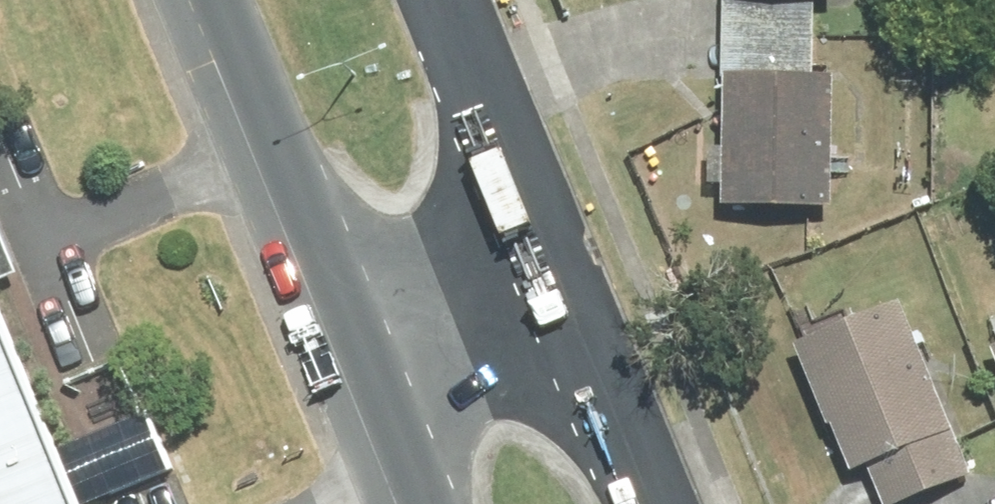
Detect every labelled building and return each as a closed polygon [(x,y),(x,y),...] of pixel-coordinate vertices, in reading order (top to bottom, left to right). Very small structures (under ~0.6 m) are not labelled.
[(722,8),(835,8),(835,0),(722,0),(722,8)] [(832,80),(720,78),(718,215),(829,216),(832,80)] [(0,255),(0,503),(102,503),(0,255)] [(790,351),(843,477),(863,469),(878,503),(911,503),(960,484),(940,436),(950,432),(897,307),(790,351)]
